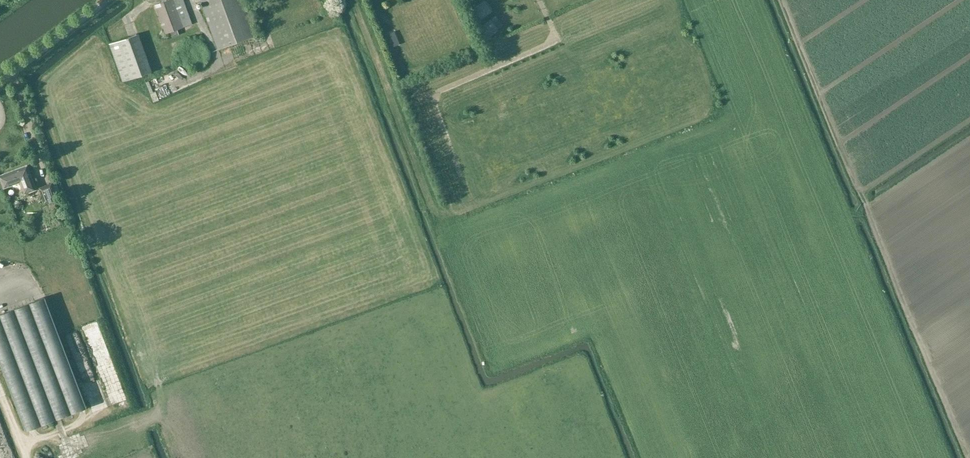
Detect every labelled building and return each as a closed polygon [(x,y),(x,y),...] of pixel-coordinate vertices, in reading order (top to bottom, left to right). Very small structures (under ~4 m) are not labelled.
[(183,0),(168,0),(155,4),(165,34),(192,24),(183,0)] [(219,49),(256,35),(243,0),(201,0),(219,49)] [(578,9),(588,5),(586,0),(576,3),(578,9)] [(536,20),(529,24),(533,31),(540,27),(536,20)] [(488,21),(486,30),(494,32),(496,23),(488,21)] [(123,81),(151,71),(138,34),(110,44),(123,81)] [(407,84),(415,90),(422,81),(414,75),(407,84)] [(52,183),(39,188),(45,204),(58,199),(56,196),(61,195),(52,171),(54,171),(50,160),(46,161),(50,172),(48,173),(52,183)] [(36,190),(27,166),(0,176),(0,177),(4,188),(13,185),(13,186),(15,188),(17,189),(19,189),(21,190),(22,189),(24,194),(36,190)] [(441,180),(444,186),(452,183),(450,177),(441,180)] [(0,314),(0,361),(26,430),(86,407),(45,297),(0,314)] [(7,422),(0,424),(0,457),(17,457),(7,422)]
